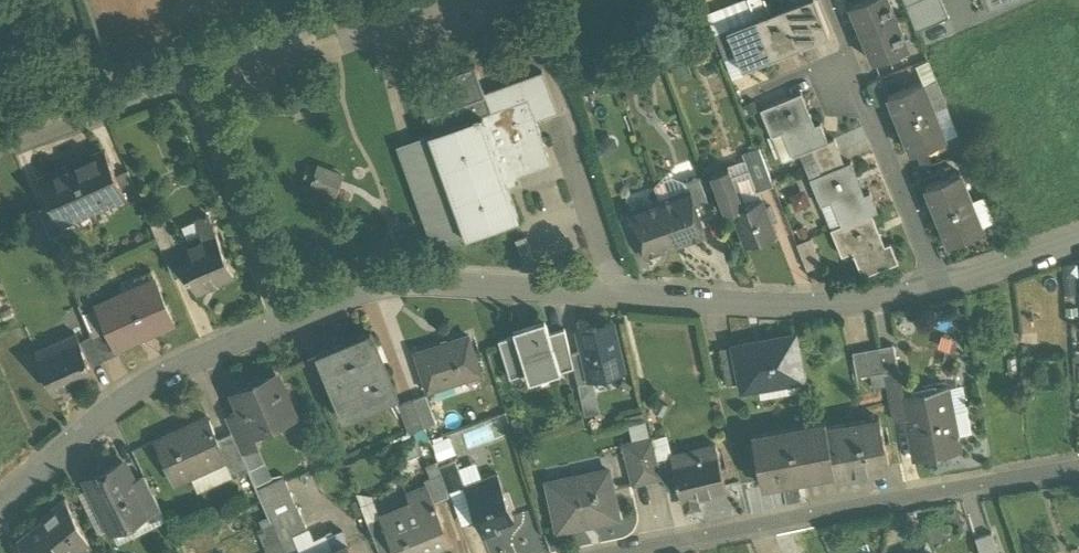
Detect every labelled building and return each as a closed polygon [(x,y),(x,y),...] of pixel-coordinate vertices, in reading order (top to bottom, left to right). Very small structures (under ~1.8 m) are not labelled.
[(785,9),(800,47),(830,35),(815,0),(807,0),(785,9)] [(850,6),(862,34),(897,20),(889,0),(864,0),(850,6)] [(939,0),(925,0),(908,7),(919,34),(948,21),(939,0)] [(785,9),(756,20),(772,58),(800,47),(785,9)] [(756,20),(728,31),(738,55),(743,69),(772,58),(756,20)] [(897,20),(862,34),(874,63),(909,48),(897,20)] [(738,55),(728,31),(716,36),(725,60),(738,55)] [(475,66),(417,87),(434,133),(492,112),(485,93),(479,78),(475,66)] [(542,72),(485,93),(492,112),(528,99),(536,121),(557,113),(542,72)] [(923,81),(888,96),(900,124),(935,110),(923,81)] [(815,125),(802,93),(761,111),(772,137),(783,132),(793,157),(800,154),(810,150),(829,142),(821,123),(815,125)] [(434,133),(429,134),(429,135),(466,237),(519,218),(508,187),(520,183),(518,177),(552,164),(536,121),(528,99),(492,112),(434,133)] [(935,110),(900,124),(912,153),(947,138),(935,110)] [(405,144),(398,146),(424,220),(434,248),(466,237),(429,135),(405,144)] [(829,142),(810,150),(815,162),(840,152),(835,139),(829,142)] [(760,150),(744,156),(747,164),(763,158),(760,150)] [(810,150),(800,154),(805,166),(815,162),(810,150)] [(105,151),(72,165),(91,208),(123,194),(124,194),(116,176),(105,151)] [(840,152),(815,162),(821,174),(845,164),(840,152)] [(763,158),(747,164),(757,192),(774,185),(763,158)] [(815,162),(805,166),(811,179),(821,174),(815,162)] [(821,174),(811,179),(822,205),(832,201),(842,224),(872,212),(878,210),(870,191),(864,194),(851,162),(821,174)] [(72,165),(39,180),(50,204),(58,222),(59,222),(91,208),(72,165)] [(342,176),(319,168),(317,172),(314,182),(312,186),(335,195),(338,186),(342,176)] [(743,205),(728,168),(712,174),(727,213),(733,211),(732,209),(743,205)] [(317,172),(308,169),(304,178),(314,182),(317,172)] [(140,199),(128,170),(116,176),(124,194),(123,194),(127,204),(140,199)] [(960,171),(926,186),(938,214),(972,200),(960,171)] [(714,214),(700,177),(686,182),(689,193),(690,192),(700,219),(714,214)] [(700,219),(690,192),(689,193),(660,203),(675,244),(705,233),(700,219)] [(743,205),(732,209),(733,211),(746,244),(777,232),(763,198),(743,205)] [(972,200),(938,214),(950,243),(984,229),(972,200)] [(660,203),(630,215),(631,216),(643,249),(645,255),(675,244),(660,203)] [(58,222),(50,204),(38,209),(50,238),(63,232),(59,222),(58,222)] [(842,224),(832,229),(842,254),(853,250),(863,275),(899,260),(891,241),(885,243),(872,212),(842,224)] [(631,216),(618,220),(631,253),(643,249),(631,216)] [(175,243),(164,219),(151,225),(162,249),(175,243)] [(216,234),(177,251),(187,275),(189,274),(197,294),(210,288),(209,285),(234,275),(216,234)] [(535,262),(526,236),(515,240),(524,266),(535,262)] [(822,263),(812,237),(797,243),(807,269),(822,263)] [(154,279),(97,304),(108,330),(116,348),(173,323),(154,279)] [(545,320),(513,330),(515,336),(498,341),(510,379),(527,373),(530,382),(561,372),(549,334),(545,320)] [(623,370),(612,324),(579,332),(584,352),(590,377),(623,370)] [(571,355),(565,329),(549,334),(561,372),(574,368),(571,355)] [(108,330),(93,336),(103,360),(118,353),(116,348),(108,330)] [(371,332),(319,354),(319,355),(328,377),(344,416),(397,394),(371,332)] [(794,333),(734,345),(741,381),(743,388),(803,376),(794,333)] [(76,334),(36,352),(54,392),(94,374),(91,366),(80,342),(76,334)] [(469,335),(416,352),(428,390),(481,373),(469,335)] [(103,360),(93,336),(80,342),(91,366),(103,360)] [(878,344),(852,349),(858,378),(884,373),(878,344)] [(734,345),(721,347),(728,384),(741,381),(734,345)] [(584,352),(571,355),(574,368),(578,385),(591,382),(590,377),(584,352)] [(328,377),(319,355),(307,360),(316,382),(328,377)] [(276,374),(235,392),(243,408),(244,408),(255,432),(280,420),(277,413),(291,407),(276,374)] [(901,384),(887,387),(893,417),(907,414),(903,393),(901,384)] [(947,385),(903,393),(907,414),(910,428),(915,427),(921,453),(959,445),(957,431),(952,409),(947,385)] [(427,394),(414,399),(424,426),(437,421),(427,394)] [(414,399),(399,405),(409,432),(424,426),(414,399)] [(967,406),(952,409),(957,431),(972,428),(967,406)] [(243,408),(225,416),(233,433),(242,452),(260,444),(255,432),(244,408),(243,408)] [(879,415),(826,425),(835,468),(836,475),(889,464),(879,415)] [(208,416),(157,439),(175,481),(225,459),(226,458),(218,439),(208,416)] [(825,418),(752,433),(762,483),(835,468),(826,425),(825,418)] [(242,452),(233,433),(218,439),(226,458),(225,459),(232,476),(249,468),(242,452)] [(434,441),(442,457),(457,449),(449,433),(434,441)] [(652,437),(624,444),(634,482),(662,475),(657,457),(652,437)] [(718,452),(673,463),(678,482),(682,500),(698,496),(697,492),(726,485),(718,452)] [(671,454),(657,457),(662,475),(664,485),(678,482),(671,454)] [(456,458),(438,465),(441,473),(448,491),(465,485),(456,458)] [(133,481),(123,461),(87,478),(110,526),(116,523),(117,526),(122,527),(130,523),(131,519),(130,516),(145,509),(146,508),(133,481)] [(608,468),(548,481),(558,529),(618,516),(608,468)] [(448,491),(441,473),(426,479),(428,484),(435,500),(449,494),(448,491)] [(162,511),(145,475),(133,481),(146,508),(145,509),(150,517),(162,511)] [(286,480),(259,492),(271,519),(272,519),(272,517),(298,506),(286,480)] [(500,481),(467,493),(481,528),(514,516),(500,481)] [(428,484),(407,493),(411,502),(380,514),(386,528),(396,552),(410,552),(433,543),(435,549),(452,542),(435,500),(428,484)] [(66,499),(39,517),(44,524),(62,552),(71,552),(92,540),(66,499)] [(298,506),(272,517),(272,519),(280,537),(281,539),(294,533),(307,527),(298,506)] [(380,514),(367,520),(373,533),(386,528),(380,514)] [(18,540),(26,552),(62,552),(44,524),(18,540)] [(294,533),(302,552),(319,552),(316,545),(307,527),(294,533)] [(373,533),(381,552),(394,552),(396,552),(386,528),(373,533)] [(328,537),(329,539),(316,545),(319,552),(325,552),(348,543),(343,530),(328,537)] [(294,533),(281,539),(280,539),(287,552),(302,552),(294,533)] [(976,538),(981,552),(999,552),(992,533),(976,538)] [(265,544),(269,552),(287,552),(280,539),(281,539),(280,537),(265,544)] [(348,543),(325,552),(353,552),(348,543)]
